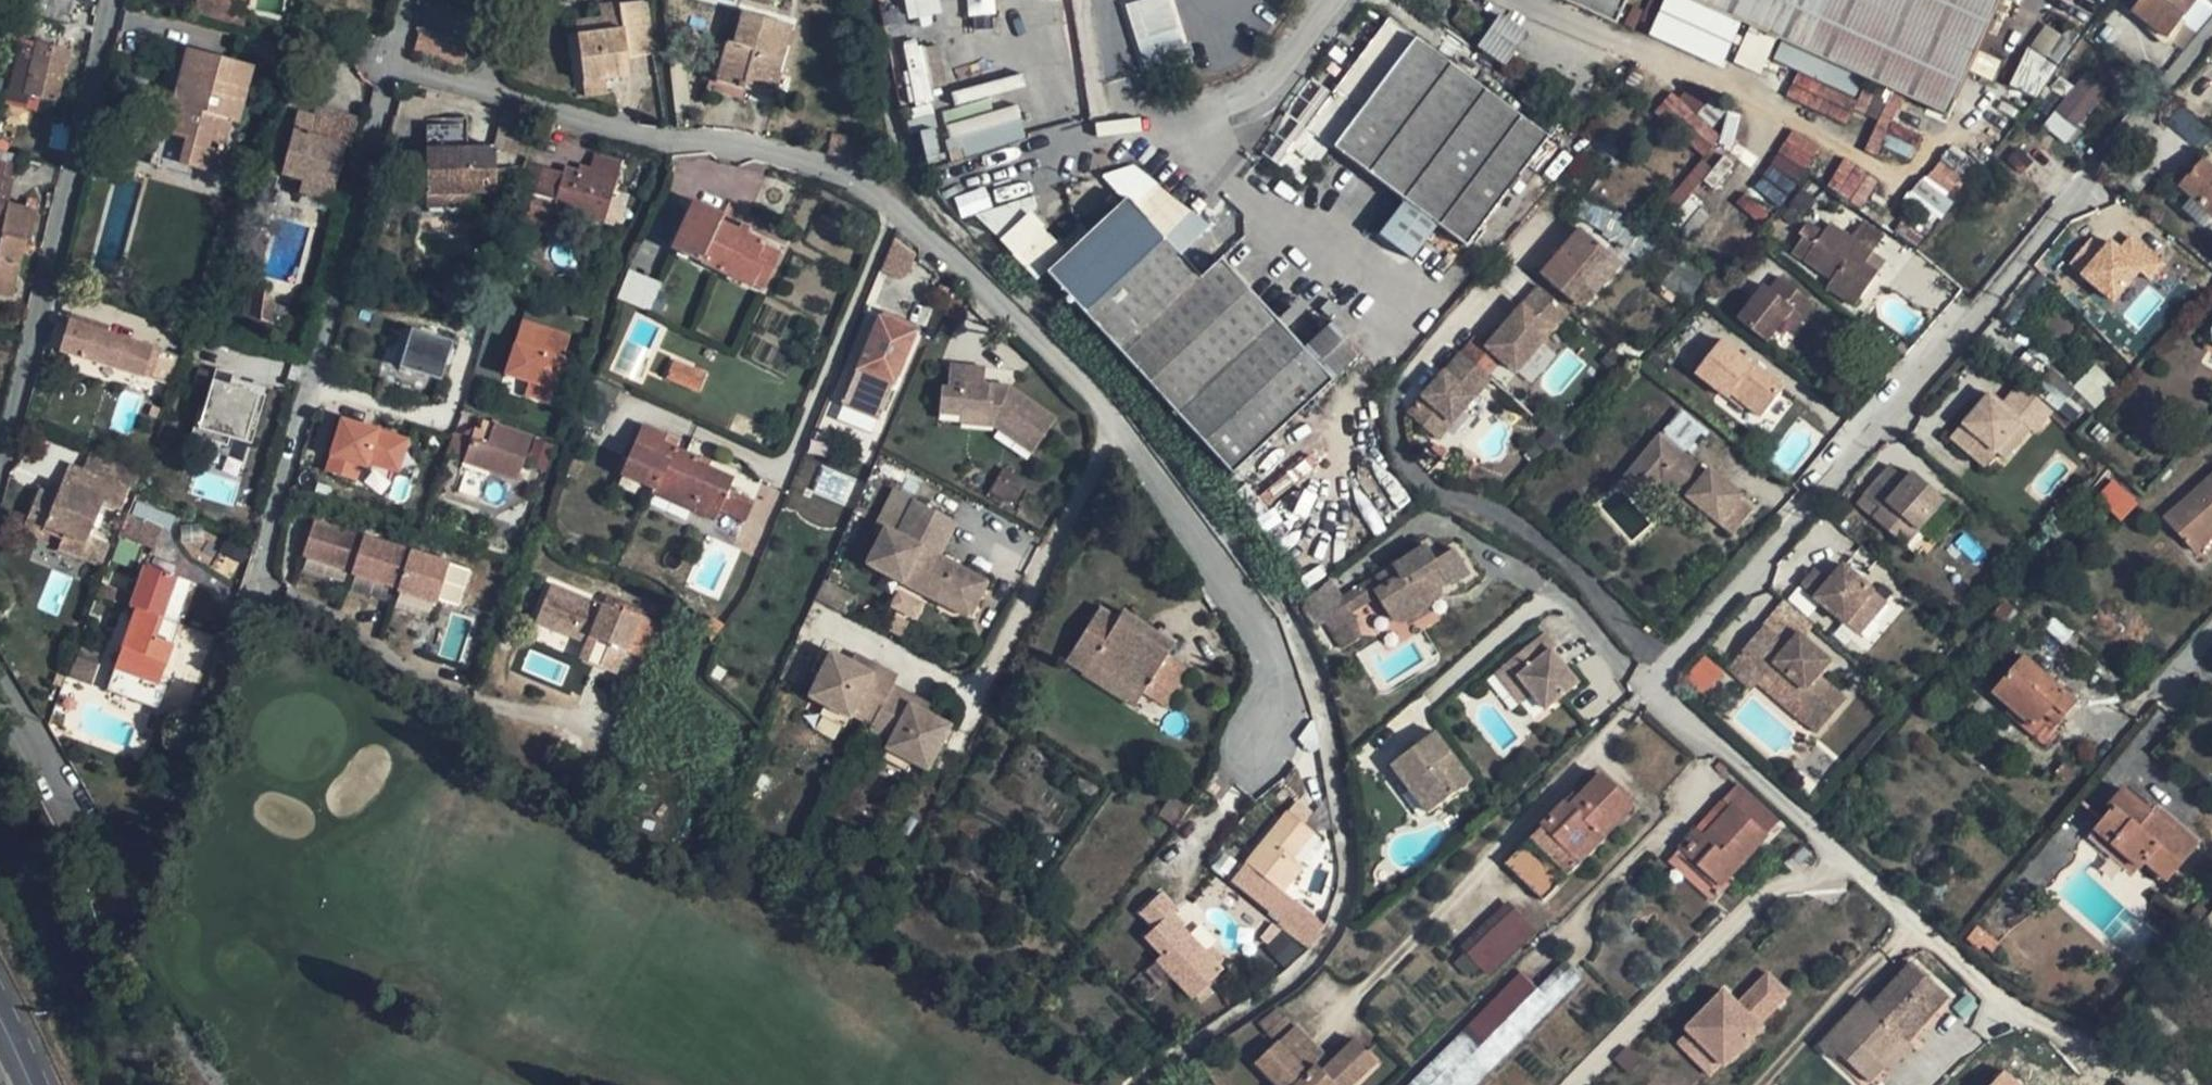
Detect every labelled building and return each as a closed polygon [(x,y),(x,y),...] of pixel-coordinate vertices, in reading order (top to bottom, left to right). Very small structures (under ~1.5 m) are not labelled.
[(24,12),(69,23),(73,2),(66,0),(27,0),(24,12)] [(196,17),(221,23),(226,0),(201,0),(196,17)] [(623,29),(577,36),(583,84),(630,78),(628,60),(655,56),(647,0),(619,4),(623,29)] [(907,18),(941,12),(939,0),(903,0),(907,18)] [(996,14),(995,0),(966,0),(967,16),(996,14)] [(1167,0),(1148,0),(1126,7),(1147,71),(1187,58),(1167,0)] [(1616,25),(1627,0),(1562,0),(1616,25)] [(1819,59),(1946,117),(2000,0),(1689,0),(1819,59)] [(2131,14),(2166,40),(2197,0),(2142,0),(2131,14)] [(1488,28),(1461,9),(1451,22),(1479,42),(1476,45),(1504,64),(1525,35),(1498,15),(1488,28)] [(741,12),(721,84),(743,91),(745,84),(774,91),(792,27),(741,12)] [(1546,139),(1387,22),(1334,93),(1360,112),(1332,148),(1403,201),(1374,238),(1408,264),(1435,225),(1465,247),(1546,139)] [(2007,79),(2033,98),(2072,43),(2046,25),(2007,79)] [(17,39),(5,97),(2,109),(35,117),(38,97),(23,94),(34,43),(17,39)] [(938,161),(931,84),(942,83),(938,42),(902,45),(910,126),(922,124),(925,162),(938,161)] [(23,94),(38,97),(58,102),(69,50),(34,43),(23,94)] [(173,105),(171,114),(166,134),(186,139),(179,164),(193,167),(216,173),(230,122),(237,124),(251,69),(185,50),(171,105),(173,105)] [(2076,129),(2105,90),(2083,74),(2054,113),(2076,129)] [(743,91),(721,84),(717,95),(739,102),(743,91)] [(1695,113),(1700,108),(1677,86),(1653,111),(1701,158),(1721,137),(1695,113)] [(351,148),(357,117),(316,106),(313,116),(299,111),(282,176),(301,182),(299,192),(330,201),(344,146),(351,148)] [(456,123),(456,109),(433,107),(433,121),(456,123)] [(166,134),(171,114),(163,112),(148,166),(190,178),(193,167),(179,164),(186,139),(166,134)] [(433,128),(431,151),(492,149),(491,130),(433,128)] [(1790,128),(1770,163),(1800,180),(1820,145),(1790,128)] [(492,149),(431,151),(427,151),(428,194),(473,193),(496,193),(495,149),(492,149)] [(594,155),(588,173),(615,182),(621,163),(594,155)] [(1842,158),(1826,187),(1861,207),(1878,178),(1842,158)] [(1903,199),(1933,224),(1968,183),(1938,158),(1903,199)] [(1669,199),(1681,208),(1710,168),(1698,159),(1669,199)] [(2202,162),(2180,187),(2211,216),(2211,171),(2202,162)] [(615,182),(588,173),(565,166),(562,176),(542,169),(534,195),(555,201),(553,208),(603,223),(615,182)] [(955,195),(960,216),(983,211),(987,229),(1017,222),(1013,203),(990,208),(986,188),(955,195)] [(473,193),(428,194),(429,208),(473,208),(473,193)] [(1200,270),(1130,196),(1047,274),(1231,467),(1357,347),(1330,319),(1307,342),(1220,251),(1200,270)] [(755,259),(762,244),(745,235),(747,229),(739,225),(737,231),(717,223),(721,216),(691,202),(669,249),(750,287),(761,261),(755,259)] [(12,298),(24,245),(29,246),(37,212),(0,203),(0,295),(12,298)] [(1027,208),(997,239),(1027,267),(1056,237),(1027,208)] [(1668,237),(1676,226),(1662,217),(1655,228),(1668,237)] [(1811,232),(1799,248),(1836,277),(1830,285),(1858,306),(1883,273),(1870,263),(1878,252),(1838,221),(1822,241),(1811,232)] [(1575,301),(1616,254),(1585,228),(1544,275),(1575,301)] [(2109,237),(2078,273),(2112,303),(2140,272),(2151,281),(2167,262),(2131,231),(2118,246),(2109,237)] [(2091,236),(2067,264),(2076,272),(2100,244),(2091,236)] [(1040,274),(1064,250),(1055,241),(1032,266),(1040,274)] [(779,251),(762,244),(755,259),(761,261),(750,287),(760,291),(779,251)] [(902,281),(913,254),(898,248),(888,276),(902,281)] [(1575,301),(1579,305),(1620,257),(1616,254),(1575,301)] [(1620,257),(1579,305),(1583,309),(1624,261),(1620,257)] [(647,311),(657,286),(628,273),(618,297),(647,311)] [(1802,317),(1811,303),(1776,277),(1766,290),(1760,286),(1734,319),(1764,342),(1790,308),(1802,317)] [(245,316),(259,319),(261,302),(264,288),(250,285),(245,316)] [(1517,373),(1568,311),(1539,287),(1488,349),(1517,373)] [(261,302),(259,319),(284,327),(289,310),(261,302)] [(841,405),(856,411),(876,420),(912,332),(878,317),(841,405)] [(143,374),(151,348),(68,322),(59,351),(98,364),(100,360),(143,374)] [(400,367),(443,379),(454,339),(411,327),(400,367)] [(506,358),(541,368),(557,373),(562,354),(513,340),(506,358)] [(1760,416),(1784,387),(1752,363),(1750,365),(1718,341),(1695,372),(1727,397),(1730,393),(1760,416)] [(1461,356),(1433,389),(1466,411),(1491,381),(1461,356)] [(538,377),(541,368),(506,358),(504,368),(538,377)] [(697,392),(704,376),(673,362),(667,379),(697,392)] [(989,389),(990,383),(984,382),(985,367),(950,363),(947,387),(941,386),(938,411),(960,414),(961,410),(988,413),(986,425),(994,427),(1031,452),(1055,419),(1008,386),(1006,386),(1005,392),(989,389)] [(198,436),(251,446),(264,382),(211,371),(198,436)] [(1006,386),(990,383),(989,389),(1005,392),(1006,386)] [(2033,432),(2051,413),(2019,384),(2002,403),(1996,397),(1990,405),(1984,400),(1950,438),(1969,455),(1983,440),(1995,451),(2022,421),(2029,428),(2033,432)] [(1466,411),(1433,389),(1410,417),(1440,442),(1466,411)] [(1990,405),(1996,397),(1990,392),(1984,400),(1990,405)] [(961,410),(960,414),(959,422),(986,425),(988,413),(961,410)] [(876,420),(856,411),(852,422),(871,430),(876,420)] [(369,463),(399,472),(411,437),(340,413),(321,470),(362,483),(369,463)] [(2003,458),(2029,428),(2022,421),(1995,451),(2003,458)] [(516,482),(531,437),(495,425),(489,445),(472,439),(464,464),(516,482)] [(665,436),(641,426),(621,474),(653,487),(650,494),(693,513),(695,509),(714,518),(717,510),(745,522),(753,502),(727,491),(732,478),(697,462),(697,459),(662,443),(665,436)] [(1701,468),(1660,436),(1630,474),(1654,493),(1663,481),(1673,489),(1689,502),(1692,499),(1705,509),(1737,534),(1755,510),(1739,498),(1743,493),(1712,469),(1708,474),(1706,477),(1698,472),(1701,468)] [(1983,440),(1969,455),(1982,466),(1995,451),(1983,440)] [(68,463),(60,486),(56,497),(38,490),(26,524),(62,537),(63,534),(86,543),(102,505),(121,512),(130,487),(68,463)] [(1944,498),(1920,475),(1912,483),(1906,477),(1890,464),(1865,492),(1881,507),(1872,517),(1891,533),(1904,518),(1917,529),(1944,498)] [(812,492),(844,505),(855,479),(823,465),(812,492)] [(1701,468),(1698,472),(1706,477),(1708,474),(1701,468)] [(1912,483),(1920,475),(1914,470),(1906,477),(1912,483)] [(1654,493),(1630,474),(1622,485),(1646,503),(1654,493)] [(2162,519),(2191,553),(2211,535),(2211,475),(2162,519)] [(56,497),(60,486),(43,479),(38,490),(56,497)] [(1005,503),(1013,490),(1000,481),(992,494),(1005,503)] [(2120,521),(2135,506),(2113,483),(2098,499),(2120,521)] [(1689,502),(1673,489),(1665,496),(1697,520),(1705,509),(1692,499),(1689,502)] [(1952,505),(1944,498),(1917,529),(1924,536),(1952,505)] [(864,560),(934,598),(940,587),(971,604),(984,581),(934,554),(953,520),(914,499),(895,532),(883,525),(864,560)] [(135,501),(125,536),(158,546),(169,512),(135,501)] [(1904,518),(1891,533),(1903,543),(1917,529),(1904,518)] [(315,525),(300,564),(349,579),(362,538),(315,525)] [(79,558),(86,543),(63,534),(62,537),(58,550),(79,558)] [(409,552),(362,538),(349,579),(397,595),(409,552)] [(1425,549),(1393,568),(1399,577),(1374,593),(1378,597),(1394,622),(1401,623),(1406,621),(1431,606),(1427,599),(1450,585),(1452,587),(1469,576),(1453,551),(1434,563),(1425,549)] [(450,565),(409,552),(397,595),(438,608),(450,565)] [(1835,585),(1849,569),(1842,563),(1828,580),(1835,585)] [(162,619),(176,578),(142,567),(128,607),(134,610),(106,690),(157,709),(164,688),(157,685),(172,645),(155,638),(162,619)] [(1399,577),(1393,568),(1342,600),(1351,614),(1378,597),(1374,593),(1399,577)] [(1884,599),(1849,569),(1835,585),(1828,580),(1815,568),(1800,584),(1843,621),(1856,607),(1867,618),(1884,599)] [(1611,574),(1605,579),(1612,590),(1620,583),(1611,574)] [(194,585),(176,578),(162,619),(179,626),(194,585)] [(1319,614),(1342,600),(1331,582),(1308,597),(1319,614)] [(615,674),(625,651),(637,622),(627,617),(599,606),(549,586),(535,621),(584,643),(578,658),(615,674)] [(940,587),(934,598),(965,615),(971,604),(940,587)] [(599,606),(627,617),(631,604),(605,593),(599,606)] [(918,617),(922,599),(893,593),(889,611),(918,617)] [(1351,614),(1342,600),(1319,614),(1332,637),(1356,622),(1351,614)] [(1090,662),(1141,694),(1166,709),(1190,670),(1165,654),(1148,643),(1156,632),(1121,611),(1117,618),(1099,607),(1065,662),(1082,674),(1090,662)] [(1855,632),(1867,618),(1856,607),(1843,621),(1855,632)] [(650,662),(665,626),(641,616),(637,622),(625,651),(650,662)] [(179,626),(162,619),(155,638),(172,645),(179,626)] [(1356,622),(1332,637),(1340,650),(1359,639),(1356,623),(1356,622)] [(1762,625),(1740,649),(1763,670),(1810,711),(1801,720),(1813,732),(1842,698),(1815,673),(1827,659),(1797,632),(1784,645),(1762,625)] [(1148,643),(1165,654),(1173,641),(1157,631),(1156,632),(1148,643)] [(1547,634),(1511,662),(1536,695),(1548,711),(1580,684),(1555,652),(1560,649),(1547,634)] [(68,676),(90,683),(100,655),(78,648),(68,676)] [(1763,670),(1740,649),(1726,666),(1749,686),(1763,670)] [(1702,693),(1723,673),(1705,655),(1684,675),(1702,693)] [(834,656),(814,695),(810,704),(851,725),(855,717),(882,731),(902,692),(893,688),(899,677),(874,665),(869,673),(834,656)] [(2045,740),(2075,704),(2023,658),(1992,694),(2045,740)] [(1132,708),(1141,694),(1090,662),(1082,674),(1081,676),(1132,708)] [(1536,695),(1511,662),(1496,673),(1522,706),(1536,695)] [(907,708),(885,755),(930,775),(951,729),(907,708)] [(1471,783),(1436,732),(1394,762),(1428,812),(1471,783)] [(2065,782),(2072,773),(2063,765),(2055,774),(2065,782)] [(1544,902),(1606,838),(1602,835),(1631,805),(1602,776),(1583,796),(1578,792),(1506,865),(1544,902)] [(1720,887),(1724,882),(1779,825),(1738,786),(1723,803),(1731,810),(1704,838),(1696,832),(1679,850),(1720,887)] [(2114,812),(2128,796),(2122,791),(2108,807),(2114,812)] [(2151,816),(2128,796),(2114,812),(2096,832),(2139,869),(2143,863),(2166,882),(2195,848),(2155,812),(2151,816)] [(1175,827),(1186,808),(1171,799),(1160,817),(1175,827)] [(1731,810),(1723,803),(1696,832),(1704,838),(1731,810)] [(1293,860),(1313,835),(1287,813),(1247,865),(1283,893),(1303,869),(1301,867),(1293,860)] [(1321,841),(1313,835),(1293,860),(1301,867),(1321,841)] [(1729,887),(1724,882),(1720,887),(1679,850),(1668,862),(1713,904),(1729,887)] [(1223,970),(1171,916),(1177,910),(1161,893),(1140,913),(1156,929),(1147,938),(1162,954),(1156,960),(1193,998),(1223,970)] [(1280,928),(1303,948),(1322,925),(1298,906),(1280,928)] [(1535,933),(1514,911),(1454,968),(1465,979),(1477,968),(1487,977),(1535,933)] [(2203,926),(2211,935),(2211,916),(2203,926)] [(1993,954),(2000,946),(1979,930),(1969,942),(1981,952),(1984,948),(1993,954)] [(1411,1084),(1477,1084),(1582,980),(1565,963),(1537,990),(1521,974),(1411,1084)] [(1832,1036),(1845,1048),(1835,1058),(1864,1084),(1867,1084),(1883,1068),(1878,1063),(1901,1040),(1911,1029),(1915,1034),(1947,998),(1912,965),(1869,1011),(1861,1004),(1832,1036)] [(1727,1067),(1766,1031),(1763,1027),(1795,998),(1774,976),(1743,1006),(1740,1002),(1731,1010),(1722,1000),(1691,1029),(1693,1031),(1724,1065),(1727,1067)] [(1731,1010),(1740,1002),(1730,992),(1722,1000),(1731,1010)] [(1273,1040),(1291,1023),(1277,1007),(1259,1023),(1273,1040)] [(1296,1028),(1277,1046),(1308,1078),(1318,1068),(1324,1075),(1332,1066),(1296,1028)] [(1911,1029),(1901,1040),(1905,1044),(1915,1034),(1911,1029)] [(1724,1065),(1693,1031),(1681,1042),(1712,1076),(1724,1065)] [(1832,1036),(1819,1050),(1832,1062),(1835,1058),(1845,1048),(1832,1036)] [(1901,1040),(1878,1063),(1883,1068),(1889,1074),(1911,1050),(1905,1044),(1901,1040)] [(1277,1046),(1257,1065),(1276,1084),(1352,1084),(1374,1063),(1356,1044),(1332,1066),(1324,1075),(1318,1068),(1308,1078),(1277,1046)] [(2003,1068),(1989,1084),(2024,1084),(2003,1068)]
